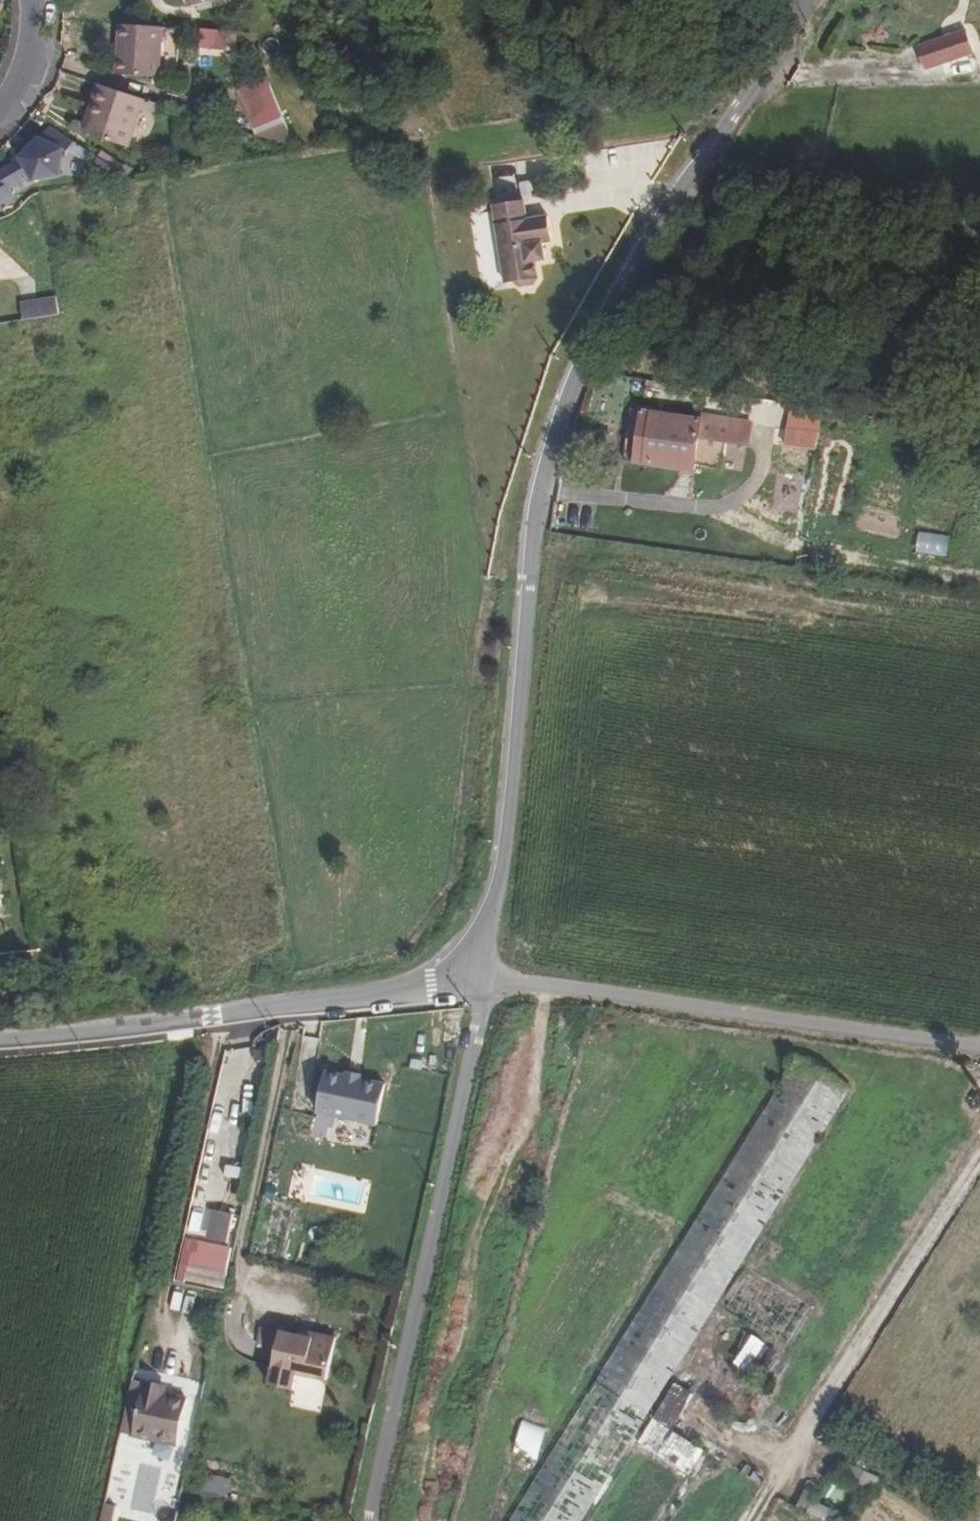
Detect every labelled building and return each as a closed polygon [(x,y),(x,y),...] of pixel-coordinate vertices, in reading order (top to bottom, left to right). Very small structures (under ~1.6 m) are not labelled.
[(124,56),(123,75),(160,77),(163,26),(120,24),(118,56),(124,56)] [(229,51),(230,30),(202,28),(200,49),(229,51)] [(899,48),(906,69),(955,52),(948,31),(899,48)] [(238,88),(260,138),(297,150),(267,77),(238,88)] [(132,110),(136,98),(89,83),(82,106),(88,107),(80,134),(120,147),(132,110)] [(149,103),(136,98),(132,110),(146,113),(149,103)] [(73,132),(80,134),(88,107),(82,106),(73,132)] [(50,127),(19,156),(21,158),(0,171),(0,205),(13,197),(9,188),(29,178),(30,183),(55,176),(61,155),(64,156),(73,143),(50,127)] [(492,205),(495,224),(525,219),(521,200),(492,205)] [(525,219),(495,224),(505,283),(514,282),(519,286),(533,284),(537,278),(534,260),(544,259),(541,242),(551,241),(547,216),(525,219)] [(21,305),(23,321),(60,316),(57,299),(21,305)] [(752,425),(653,411),(653,415),(643,414),(637,462),(696,471),(697,467),(723,471),(726,444),(749,447),(752,425)] [(800,432),(787,429),(784,445),(798,447),(800,432)] [(950,556),(952,535),(920,532),(917,553),(950,556)] [(748,1268),(846,1088),(789,1057),(660,1294),(686,1308),(716,1251),(748,1268)] [(347,1070),(346,1077),(359,1080),(361,1073),(347,1070)] [(325,1073),(317,1112),(376,1125),(385,1086),(359,1080),(346,1077),(325,1073)] [(215,1263),(232,1267),(236,1240),(222,1237),(215,1263)] [(725,1315),(787,1352),(814,1307),(752,1270),(725,1315)] [(720,1315),(700,1355),(720,1365),(740,1325),(720,1315)] [(335,1377),(343,1334),(320,1330),(319,1335),(305,1332),(286,1328),(278,1382),(302,1386),(304,1370),(335,1377)] [(753,1373),(768,1342),(754,1335),(738,1366),(753,1373)] [(171,1385),(152,1380),(140,1434),(185,1443),(194,1398),(170,1392),(171,1385)] [(509,1520),(582,1520),(633,1432),(595,1410),(575,1444),(559,1434),(509,1520)] [(523,1421),(514,1453),(539,1461),(549,1429),(523,1421)] [(669,1457),(678,1430),(650,1421),(641,1448),(669,1457)] [(140,1465),(133,1508),(154,1512),(162,1469),(140,1465)] [(231,1496),(233,1477),(207,1475),(205,1493),(231,1496)] [(120,1482),(112,1520),(133,1520),(134,1516),(129,1516),(135,1486),(120,1482)]
